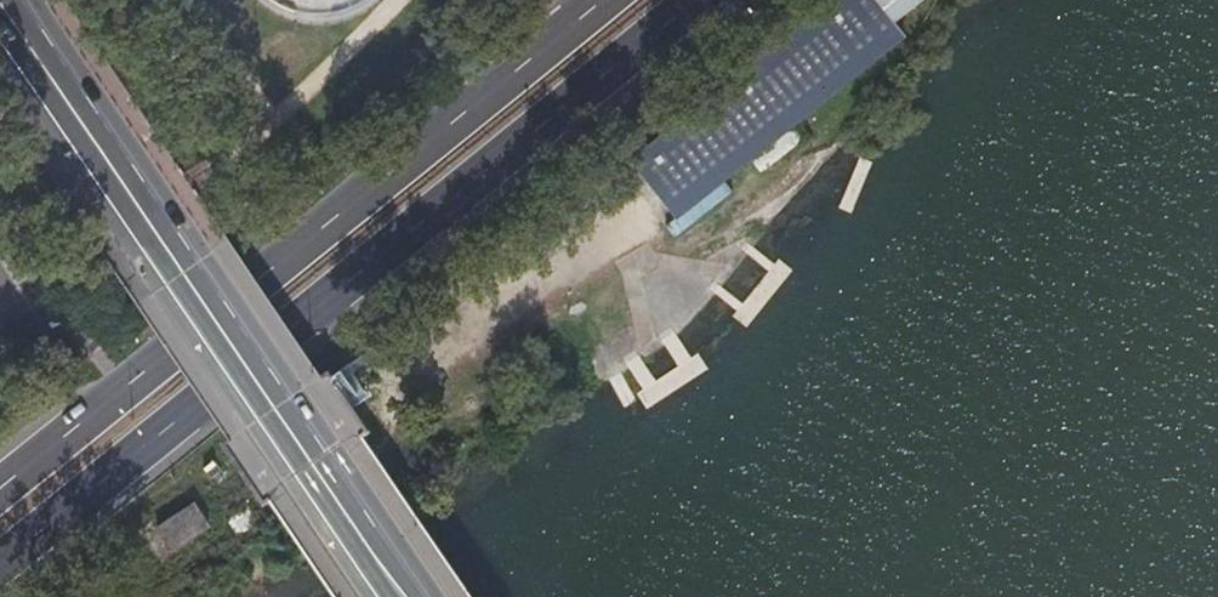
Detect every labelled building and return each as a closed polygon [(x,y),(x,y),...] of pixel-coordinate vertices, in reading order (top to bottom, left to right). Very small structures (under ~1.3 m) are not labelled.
[(667,226),(949,5),(945,0),(837,0),(623,169),(667,226)] [(154,525),(172,549),(211,521),(193,496),(154,525)]
